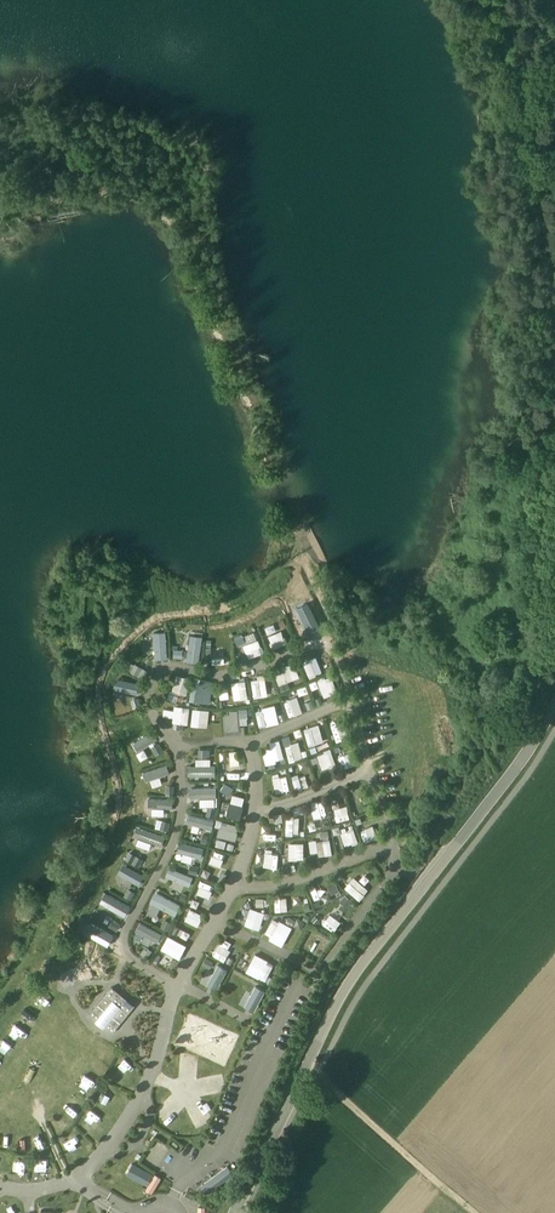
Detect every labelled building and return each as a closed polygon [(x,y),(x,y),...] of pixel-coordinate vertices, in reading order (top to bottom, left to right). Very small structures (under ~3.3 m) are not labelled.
[(305,610),(292,614),(298,634),(311,630),(305,610)] [(275,622),(265,626),(267,633),(278,629),(275,622)] [(272,648),(287,642),(282,629),(267,635),(272,648)] [(154,632),(156,659),(167,658),(165,631),(154,632)] [(190,634),(187,661),(198,662),(202,635),(190,634)] [(260,638),(244,643),(249,657),(264,651),(260,638)] [(182,648),(174,648),(174,656),(182,656),(182,648)] [(215,665),(227,662),(225,655),(213,658),(215,665)] [(317,656),(303,661),(308,677),(322,672),(317,656)] [(279,689),(287,688),(285,679),(299,676),(297,662),(283,664),(284,671),(276,673),(279,689)] [(130,670),(144,678),(148,671),(134,663),(130,670)] [(186,694),(192,678),(177,673),(171,688),(186,694)] [(258,674),(258,678),(251,679),(254,697),(269,694),(265,673),(258,674)] [(317,680),(323,697),(339,691),(332,674),(317,680)] [(114,687),(135,692),(137,683),(116,678),(114,687)] [(246,679),(232,680),(234,698),(248,697),(246,679)] [(217,683),(208,683),(208,698),(217,697),(217,683)] [(202,699),(204,689),(193,687),(191,697),(202,699)] [(168,695),(182,702),(185,695),(171,688),(168,695)] [(285,699),(289,715),(302,712),(299,696),(285,699)] [(138,697),(131,699),(133,707),(140,706),(138,697)] [(189,722),(190,706),(174,705),(174,708),(163,708),(163,716),(173,717),(173,722),(189,722)] [(274,707),(256,712),(260,726),(278,721),(274,707)] [(225,727),(248,726),(247,708),(231,708),(231,713),(224,714),(225,727)] [(209,724),(210,709),(193,709),(193,723),(209,724)] [(331,729),(343,726),(340,717),(329,720),(331,729)] [(319,728),(305,733),(310,746),(323,741),(319,728)] [(134,742),(138,749),(156,739),(152,731),(134,742)] [(286,744),(298,740),(296,732),(283,736),(286,744)] [(288,760),(302,758),(300,742),(286,743),(288,760)] [(158,743),(152,746),(156,754),(162,751),(158,743)] [(199,756),(211,756),(211,748),(199,748),(199,756)] [(273,749),(264,749),(264,759),(273,759),(273,749)] [(332,749),(318,752),(321,769),(336,765),(332,749)] [(338,755),(343,768),(355,764),(351,751),(338,755)] [(144,773),(147,781),(169,773),(166,765),(144,773)] [(226,778),(244,778),(244,765),(226,765),(226,778)] [(189,778),(215,778),(215,766),(189,766),(189,778)] [(291,790),(289,776),(279,778),(279,773),(272,774),(274,792),(291,790)] [(310,786),(306,773),(293,776),(296,790),(310,786)] [(191,800),(218,800),(217,788),(191,788),(191,800)] [(335,796),(339,809),(347,807),(343,794),(335,796)] [(149,798),(148,807),(172,809),(172,800),(149,798)] [(220,813),(241,819),(245,805),(223,799),(220,813)] [(326,801),(312,801),(313,816),(326,816),(326,801)] [(187,822),(213,828),(215,820),(189,813),(187,822)] [(286,816),(286,833),(299,834),(299,816),(286,816)] [(313,816),(305,818),(308,830),(316,828),(313,816)] [(328,818),(321,821),(324,828),(331,825),(328,818)] [(219,837),(237,839),(239,822),(221,820),(219,837)] [(163,821),(161,830),(167,832),(169,823),(163,821)] [(364,841),(378,837),(374,824),(360,829),(364,841)] [(137,825),(133,833),(162,844),(165,836),(137,825)] [(359,841),(353,825),(340,830),(346,846),(359,841)] [(275,838),(275,829),(264,829),(264,838),(275,838)] [(234,849),(235,842),(217,838),(215,845),(234,849)] [(331,838),(309,840),(310,851),(319,850),(319,855),(333,854),(331,838)] [(178,849),(202,856),(204,848),(180,841),(178,849)] [(304,858),(304,841),(289,842),(290,859),(304,858)] [(207,861),(222,867),(227,853),(212,848),(207,861)] [(126,858),(138,865),(142,858),(130,851),(126,858)] [(265,851),(263,865),(278,867),(279,853),(265,851)] [(119,872),(139,883),(144,875),(124,864),(119,872)] [(199,867),(191,864),(189,870),(197,873),(199,867)] [(167,875),(190,884),(193,876),(171,867),(167,875)] [(362,898),(369,885),(352,877),(345,890),(362,898)] [(210,897),(215,885),(202,879),(197,892),(210,897)] [(134,891),(128,888),(124,896),(130,899),(134,891)] [(150,901),(175,913),(180,903),(155,891),(150,901)] [(345,894),(341,901),(348,905),(352,898),(345,894)] [(98,906),(122,918),(128,907),(104,895),(98,906)] [(256,905),(267,907),(268,898),(257,897),(256,905)] [(274,911),(288,910),(287,897),(273,897),(274,911)] [(252,906),(246,924),(260,929),(266,911),(252,906)] [(190,907),(185,919),(199,925),(204,913),(190,907)] [(333,930),(341,921),(332,913),(324,922),(333,930)] [(168,929),(172,921),(165,918),(161,925),(168,929)] [(278,937),(284,924),(273,918),(266,932),(278,937)] [(136,930),(158,941),(161,934),(139,923),(136,930)] [(161,947),(180,956),(186,943),(167,934),(161,947)] [(219,942),(213,954),(225,961),(232,949),(219,942)] [(266,981),(275,963),(256,953),(246,971),(266,981)] [(93,978),(86,962),(80,964),(88,980),(93,978)] [(208,984),(216,988),(226,968),(218,963),(208,984)] [(257,986),(246,1005),(254,1009),(264,990),(257,986)] [(134,1006),(111,987),(89,1014),(113,1033),(134,1006)] [(125,1071),(132,1062),(125,1056),(117,1064),(125,1071)] [(116,1071),(111,1081),(119,1085),(124,1075),(116,1071)] [(16,1171),(27,1172),(29,1163),(17,1161),(16,1171)] [(233,1175),(227,1167),(202,1186),(208,1194),(233,1175)]
